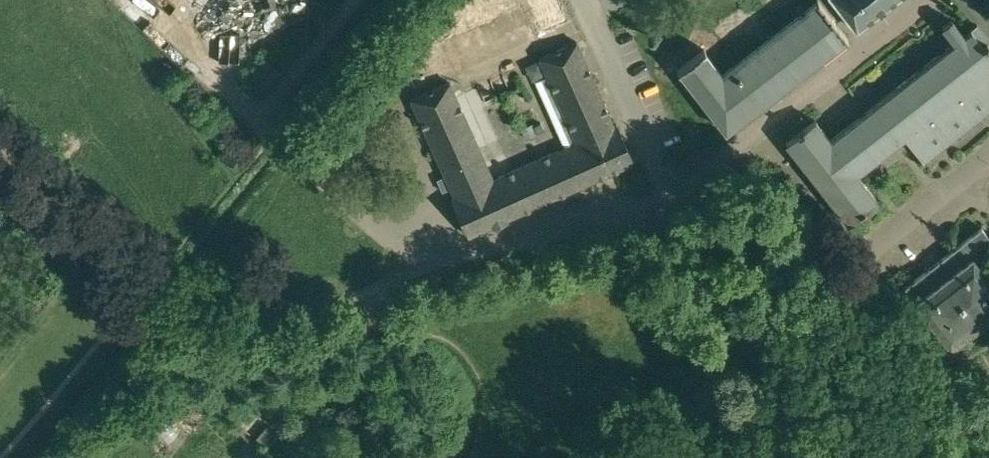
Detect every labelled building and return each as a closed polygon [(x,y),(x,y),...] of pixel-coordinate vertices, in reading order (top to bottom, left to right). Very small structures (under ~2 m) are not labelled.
[(856,30),(895,0),(833,0),(856,30)] [(981,228),(904,287),(930,320),(914,332),(934,358),(988,315),(988,278),(975,260),(988,249),(988,238),(981,228)]
